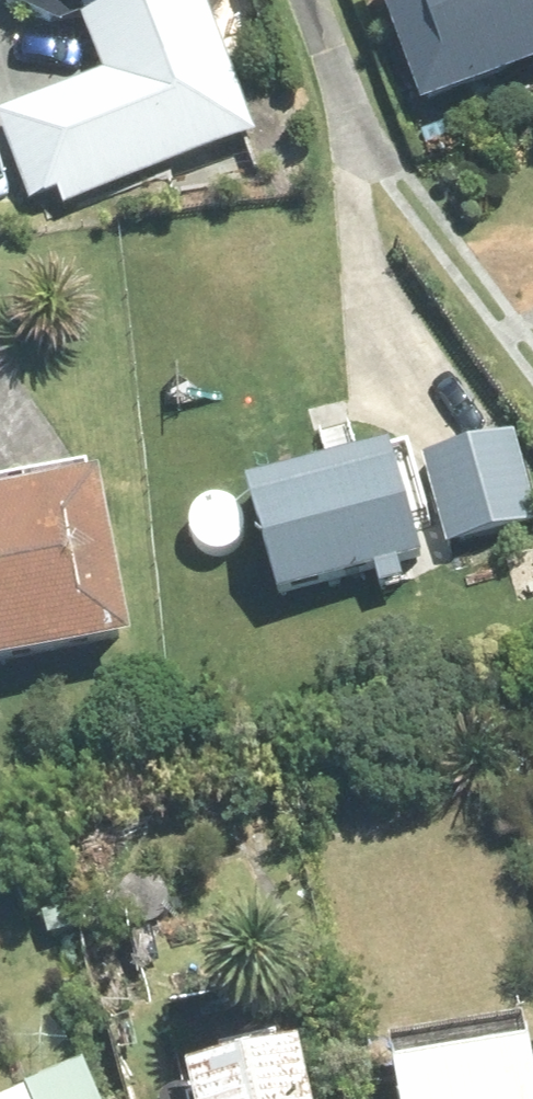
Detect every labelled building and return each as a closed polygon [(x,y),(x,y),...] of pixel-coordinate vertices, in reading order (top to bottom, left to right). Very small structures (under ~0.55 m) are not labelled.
[(3,5),(66,32),(87,23),(110,81),(0,125),(34,210),(60,199),(65,212),(256,136),(202,0),(5,0),(3,5)] [(416,118),(532,72),(532,0),(369,0),(416,118)] [(451,548),(532,526),(532,492),(519,441),(429,465),(451,548)] [(395,456),(259,499),(292,605),(376,579),(382,599),(408,591),(402,572),(428,562),(395,456)] [(136,654),(103,495),(94,496),(90,478),(0,497),(0,681),(136,654)] [(201,1098),(318,1098),(309,1060),(198,1085),(201,1098)] [(407,1089),(409,1098),(532,1098),(532,1065),(407,1089)] [(95,1085),(61,1098),(101,1098),(95,1085)]
